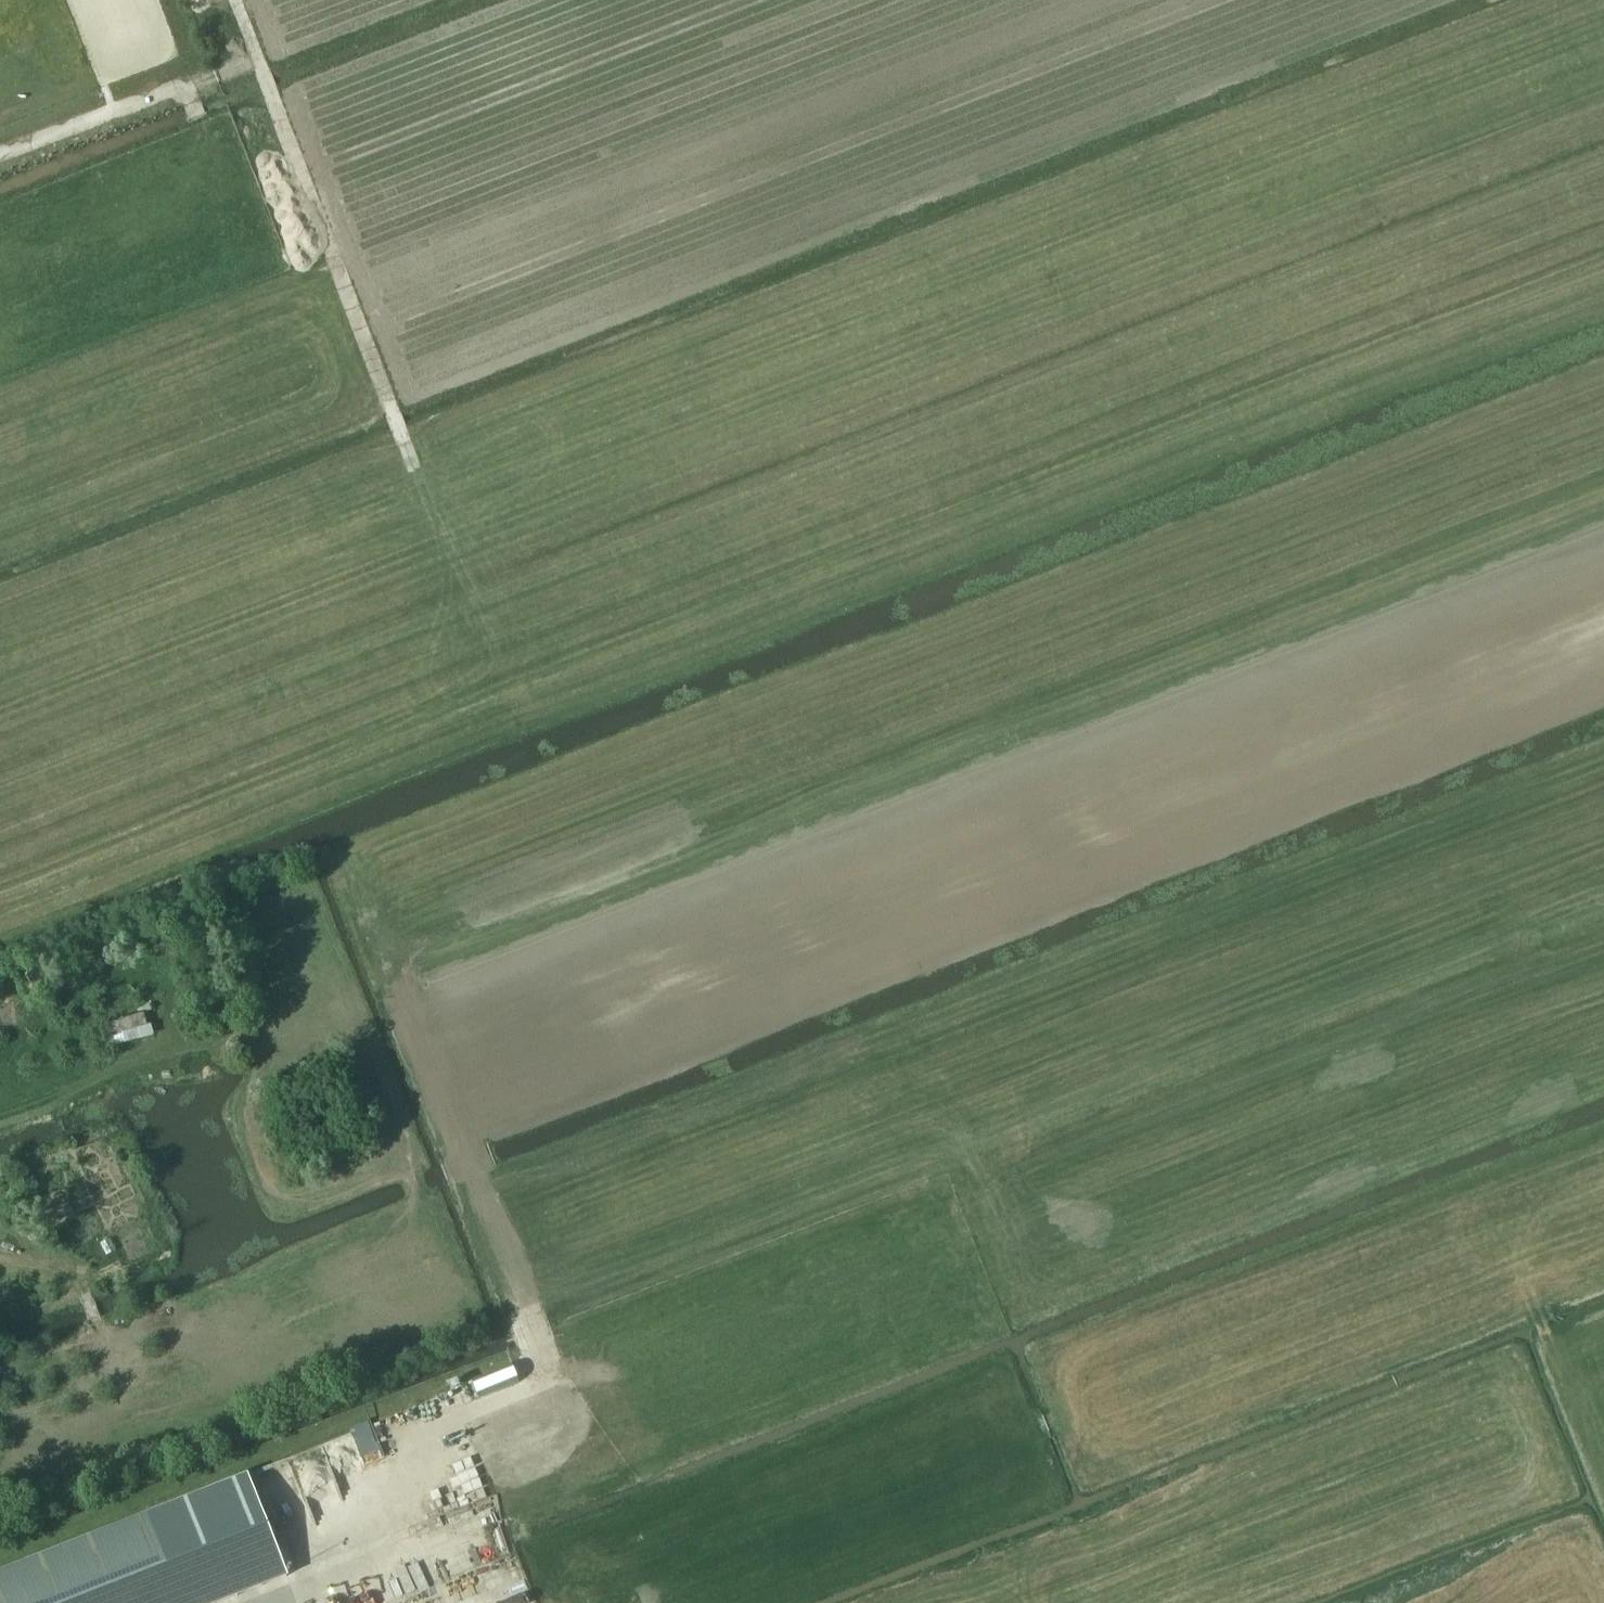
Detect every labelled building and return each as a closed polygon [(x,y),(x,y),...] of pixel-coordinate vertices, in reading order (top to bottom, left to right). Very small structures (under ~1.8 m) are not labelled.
[(109,1036),(148,1025),(144,1012),(138,1014),(106,1023),(108,1031),(109,1036)] [(0,1571),(0,1602),(219,1602),(290,1575),(249,1473),(0,1571)]
